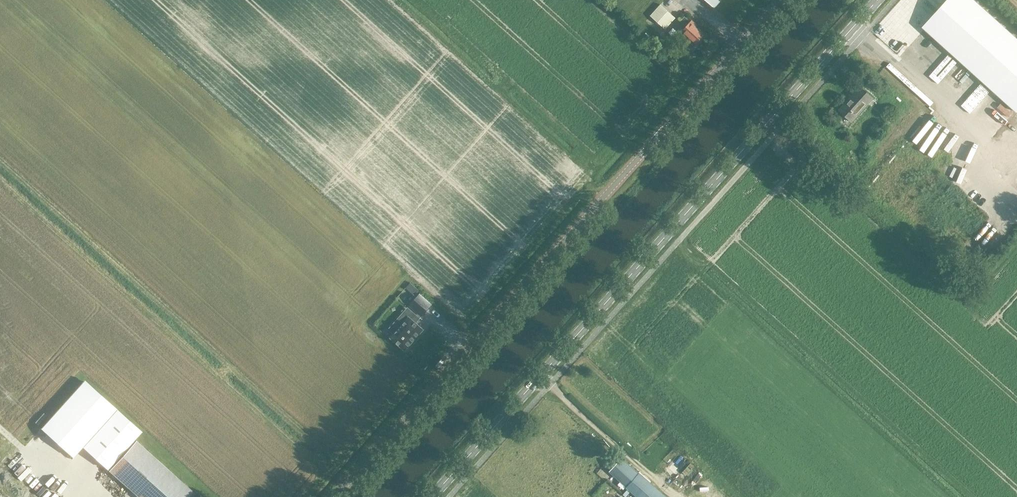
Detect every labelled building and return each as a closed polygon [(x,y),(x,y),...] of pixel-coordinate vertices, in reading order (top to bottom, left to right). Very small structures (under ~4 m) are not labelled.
[(974,0),(951,0),(931,23),(928,20),(922,27),(1016,112),(1016,111),(1016,38),(974,0)] [(661,6),(651,16),(666,30),(676,19),(661,6)] [(681,22),(686,27),(677,37),(691,50),(696,44),(705,35),(696,27),(697,26),(692,21),(691,23),(685,17),(681,22)] [(615,24),(612,27),(610,29),(615,33),(620,28),(615,24)] [(982,82),(962,104),(970,112),(991,91),(982,82)] [(852,122),(873,98),(860,86),(839,110),(852,122)] [(1003,130),(1006,126),(987,113),(984,116),(1003,130)] [(431,305),(419,295),(409,306),(414,310),(419,305),(426,311),(431,305)] [(416,322),(420,318),(413,312),(400,327),(395,322),(389,329),(394,334),(390,337),(405,350),(424,329),(416,322)] [(82,446),(115,410),(84,381),(41,428),(73,457),(82,446)] [(140,432),(115,410),(82,446),(107,469),(140,432)] [(196,494),(136,440),(108,471),(138,496),(194,496),(196,494)] [(632,490),(639,496),(665,496),(621,457),(609,471),(629,488),(623,494),(626,496),(632,490)]
